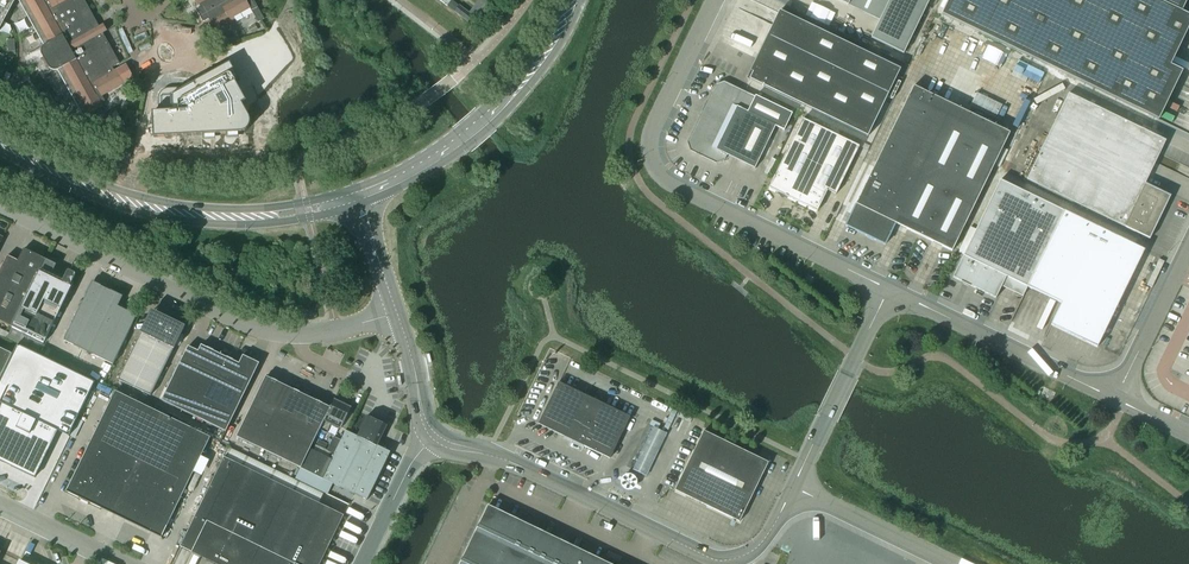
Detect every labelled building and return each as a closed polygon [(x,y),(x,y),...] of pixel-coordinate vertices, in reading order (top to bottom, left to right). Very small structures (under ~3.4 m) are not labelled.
[(16,1),(18,0),(0,0),(0,30),(16,1)] [(43,46),(41,49),(41,53),(42,56),(43,58),(42,59),(46,65),(47,65),(48,66),(50,69),(53,71),(57,71),(83,118),(103,107),(101,104),(105,102),(102,96),(124,84),(134,79),(126,65),(116,70),(114,71),(113,68),(120,64),(103,34),(99,27),(84,0),(77,0),(75,1),(75,0),(18,0),(43,46)] [(197,6),(199,5),(201,8),(196,10),(203,23),(209,19),(210,22),(208,23),(213,32),(231,22),(230,20),(250,8),(258,23),(264,19),(253,0),(194,0),(197,6)] [(871,38),(904,54),(930,0),(929,0),(890,0),(871,38)] [(1188,0),(949,0),(942,15),(1159,120),(1182,71),(1170,66),(1173,60),(1175,57),(1179,48),(1188,27),(1188,3),(1187,2),(1188,0)] [(452,1),(448,7),(455,12),(459,6),(452,1)] [(469,23),(474,17),(459,6),(455,12),(469,23)] [(900,70),(782,12),(770,37),(767,35),(746,78),(868,137),(900,70)] [(285,39),(275,42),(278,51),(288,47),(285,39)] [(162,55),(159,62),(159,64),(173,70),(181,62),(180,62),(180,61),(184,52),(169,47),(165,56),(162,55)] [(260,48),(251,51),(254,60),(264,57),(260,48)] [(158,112),(152,113),(153,138),(239,134),(240,134),(241,134),(242,134),(242,133),(243,133),(244,133),(245,132),(246,132),(246,131),(247,131),(247,130),(248,130),(248,129),(249,129),(249,128),(249,127),(250,126),(250,125),(250,124),(250,123),(250,122),(250,121),(250,120),(250,119),(249,119),(249,118),(249,117),(242,105),(246,102),(236,84),(240,82),(230,63),(185,88),(168,89),(167,89),(166,89),(165,89),(165,90),(164,90),(163,90),(162,91),(161,91),(161,92),(160,92),(160,93),(159,93),(159,94),(159,95),(158,95),(158,96),(158,97),(158,98),(158,99),(158,100),(158,112)] [(688,143),(691,151),(716,163),(724,160),(727,155),(755,169),(775,126),(784,131),(792,114),(755,96),(754,97),(724,82),(716,85),(688,143)] [(914,86),(845,226),(885,245),(895,224),(952,251),(1010,133),(914,86)] [(1149,240),(1171,196),(1145,184),(1166,141),(1068,94),(1026,180),(1149,240)] [(116,123),(121,120),(117,112),(111,115),(116,123)] [(836,195),(859,147),(803,119),(775,176),(769,188),(788,198),(788,197),(817,212),(826,193),(827,191),(836,195)] [(96,125),(94,131),(114,138),(116,132),(96,125)] [(1097,348),(1144,250),(1000,180),(953,278),(996,299),(1006,277),(1061,304),(1051,325),(1097,348)] [(46,260),(24,249),(18,261),(7,256),(0,271),(0,322),(12,328),(46,260)] [(64,279),(52,274),(56,265),(46,260),(12,328),(44,343),(73,284),(72,283),(76,276),(75,274),(69,271),(67,272),(64,279)] [(811,284),(814,279),(808,275),(805,281),(811,284)] [(113,365),(131,328),(137,317),(117,307),(122,297),(93,283),(64,341),(113,365)] [(141,333),(118,380),(151,396),(184,327),(177,324),(170,320),(167,319),(167,317),(165,318),(152,311),(141,333)] [(239,364),(201,346),(199,352),(188,346),(162,401),(226,432),(259,364),(245,357),(243,361),(241,360),(239,364)] [(11,354),(0,348),(0,378),(11,354)] [(30,487),(52,440),(63,445),(89,391),(11,354),(0,378),(0,473),(30,487)] [(300,469),(309,451),(319,430),(330,409),(266,377),(236,437),(300,469)] [(610,459),(630,417),(559,382),(538,424),(610,459)] [(161,538),(181,497),(210,438),(115,392),(66,492),(161,538)] [(341,428),(351,409),(334,400),(330,409),(319,430),(327,434),(332,424),(341,428)] [(367,416),(357,437),(377,447),(387,427),(367,416)] [(345,431),(340,441),(334,454),(330,461),(309,451),(300,469),(295,479),(327,495),(332,484),(367,501),(390,453),(377,447),(357,437),(345,431)] [(739,522),(768,463),(704,431),(675,491),(739,522)] [(334,454),(340,441),(333,438),(327,451),(334,454)] [(343,516),(224,457),(180,547),(215,563),(320,563),(343,516)] [(573,547),(549,535),(488,506),(460,563),(609,563),(573,547)]
